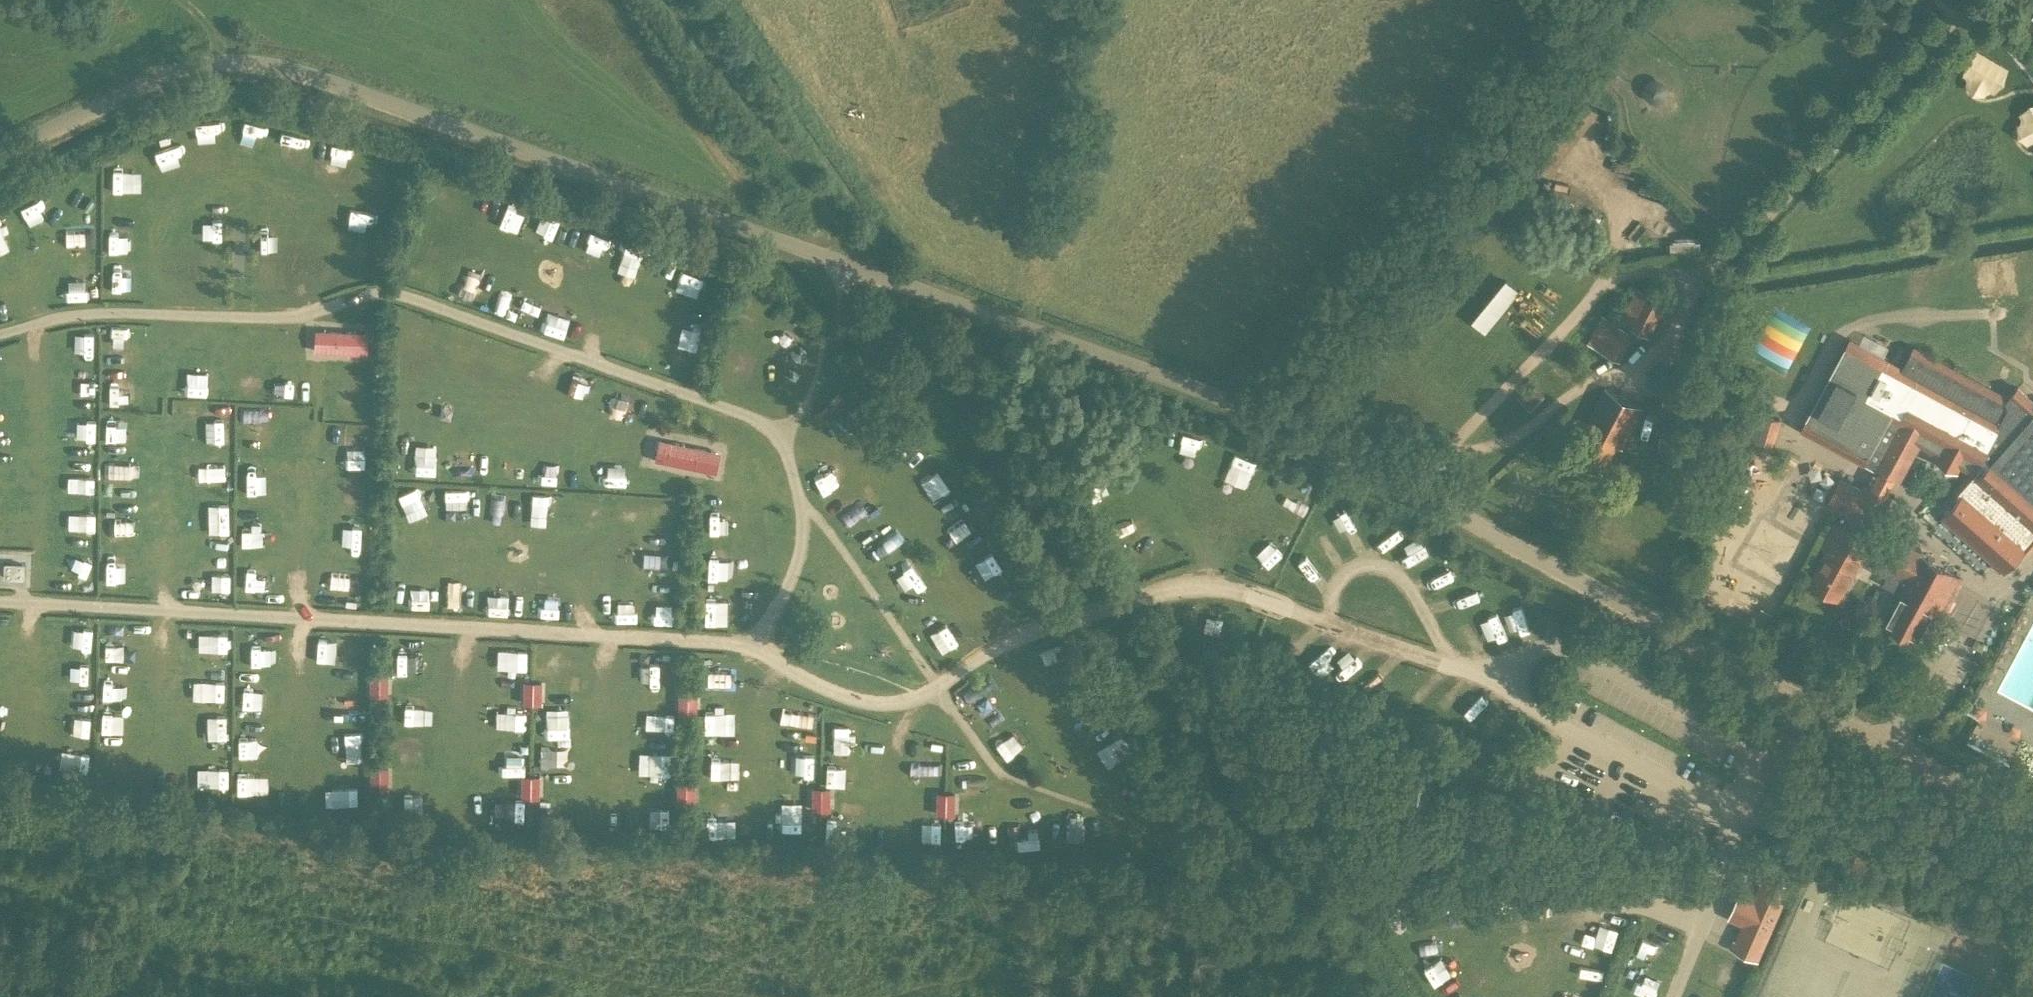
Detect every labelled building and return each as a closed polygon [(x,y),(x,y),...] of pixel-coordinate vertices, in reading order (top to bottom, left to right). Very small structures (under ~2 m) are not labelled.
[(1867,19),(1874,31),(1895,19),(1888,7),(1867,19)] [(144,246),(145,224),(114,224),(114,246),(144,246)] [(1677,248),(1704,247),(1703,236),(1677,237),(1677,248)] [(1636,287),(1620,319),(1651,334),(1667,302),(1636,287)] [(1602,314),(1586,341),(1619,359),(1635,333),(1602,314)] [(2032,326),(2022,346),(2032,352),(2032,327),(2032,326)] [(1802,428),(1864,461),(1873,445),(1884,451),(1876,467),(1899,479),(1923,434),(1978,463),(1941,505),(1947,510),(1943,516),(2007,571),(2032,541),(2032,401),(2017,387),(2009,398),(1932,357),(1940,340),(1918,328),(1907,349),(1879,335),(1874,346),(1894,357),(1891,361),(1849,338),(1802,428)] [(367,331),(315,331),(315,352),(367,352),(367,331)] [(1667,375),(1664,416),(1712,420),(1715,379),(1667,375)] [(1517,396),(1530,409),(1546,393),(1532,380),(1517,396)] [(1587,430),(1574,455),(1604,470),(1617,444),(1622,447),(1642,407),(1605,388),(1584,428),(1587,430)] [(852,409),(838,417),(844,428),(858,420),(852,409)] [(1738,434),(1775,444),(1782,419),(1745,409),(1738,434)] [(1662,422),(1659,450),(1698,454),(1701,426),(1662,422)] [(658,446),(654,466),(716,476),(719,456),(658,446)] [(618,484),(618,466),(596,466),(596,484),(618,484)] [(1836,522),(1830,534),(1861,552),(1890,496),(1866,484),(1864,488),(1841,476),(1825,505),(1849,518),(1844,526),(1836,522)] [(340,509),(356,511),(357,495),(341,493),(340,509)] [(1887,623),(1915,638),(1931,608),(1942,614),(1962,577),(1881,532),(1868,556),(1891,569),(1884,582),(1904,593),(1887,623)] [(1861,552),(1830,534),(1824,546),(1828,548),(1810,582),(1838,597),(1861,552)] [(979,558),(987,574),(1005,565),(997,549),(979,558)] [(713,574),(728,576),(730,557),(715,555),(713,574)] [(0,556),(0,580),(25,581),(26,557),(0,556)] [(562,615),(563,604),(540,603),(540,614),(562,615)] [(533,648),(514,648),(514,670),(534,670),(533,648)] [(709,684),(727,684),(728,662),(710,662),(709,684)] [(395,694),(394,671),(374,672),(375,695),(395,694)] [(528,702),(547,702),(548,680),(529,679),(528,702)] [(343,688),(344,705),(362,704),(362,687),(343,688)] [(684,689),(684,708),(702,708),(702,689),(684,689)] [(998,708),(1003,716),(1013,710),(1000,689),(982,700),(990,713),(998,708)] [(722,712),(712,713),(713,733),(736,732),(734,701),(722,702),(722,712)] [(513,708),(514,725),(534,724),(533,707),(513,708)] [(344,737),(344,759),(364,759),(364,737),(344,737)] [(707,759),(706,776),(721,777),(722,760),(707,759)] [(850,773),(863,773),(862,764),(833,765),(834,781),(850,781),(850,773)] [(546,797),(546,774),(533,773),(532,796),(546,797)] [(234,787),(234,774),(216,774),(216,786),(234,787)] [(817,809),(836,809),(836,785),(817,785),(817,809)] [(960,813),(960,790),(942,790),(941,813),(960,813)] [(970,825),(969,842),(986,843),(986,825),(970,825)] [(1732,946),(1754,956),(1755,957),(1788,883),(1764,873),(1753,897),(1738,891),(1728,915),(1743,921),(1732,946)]
